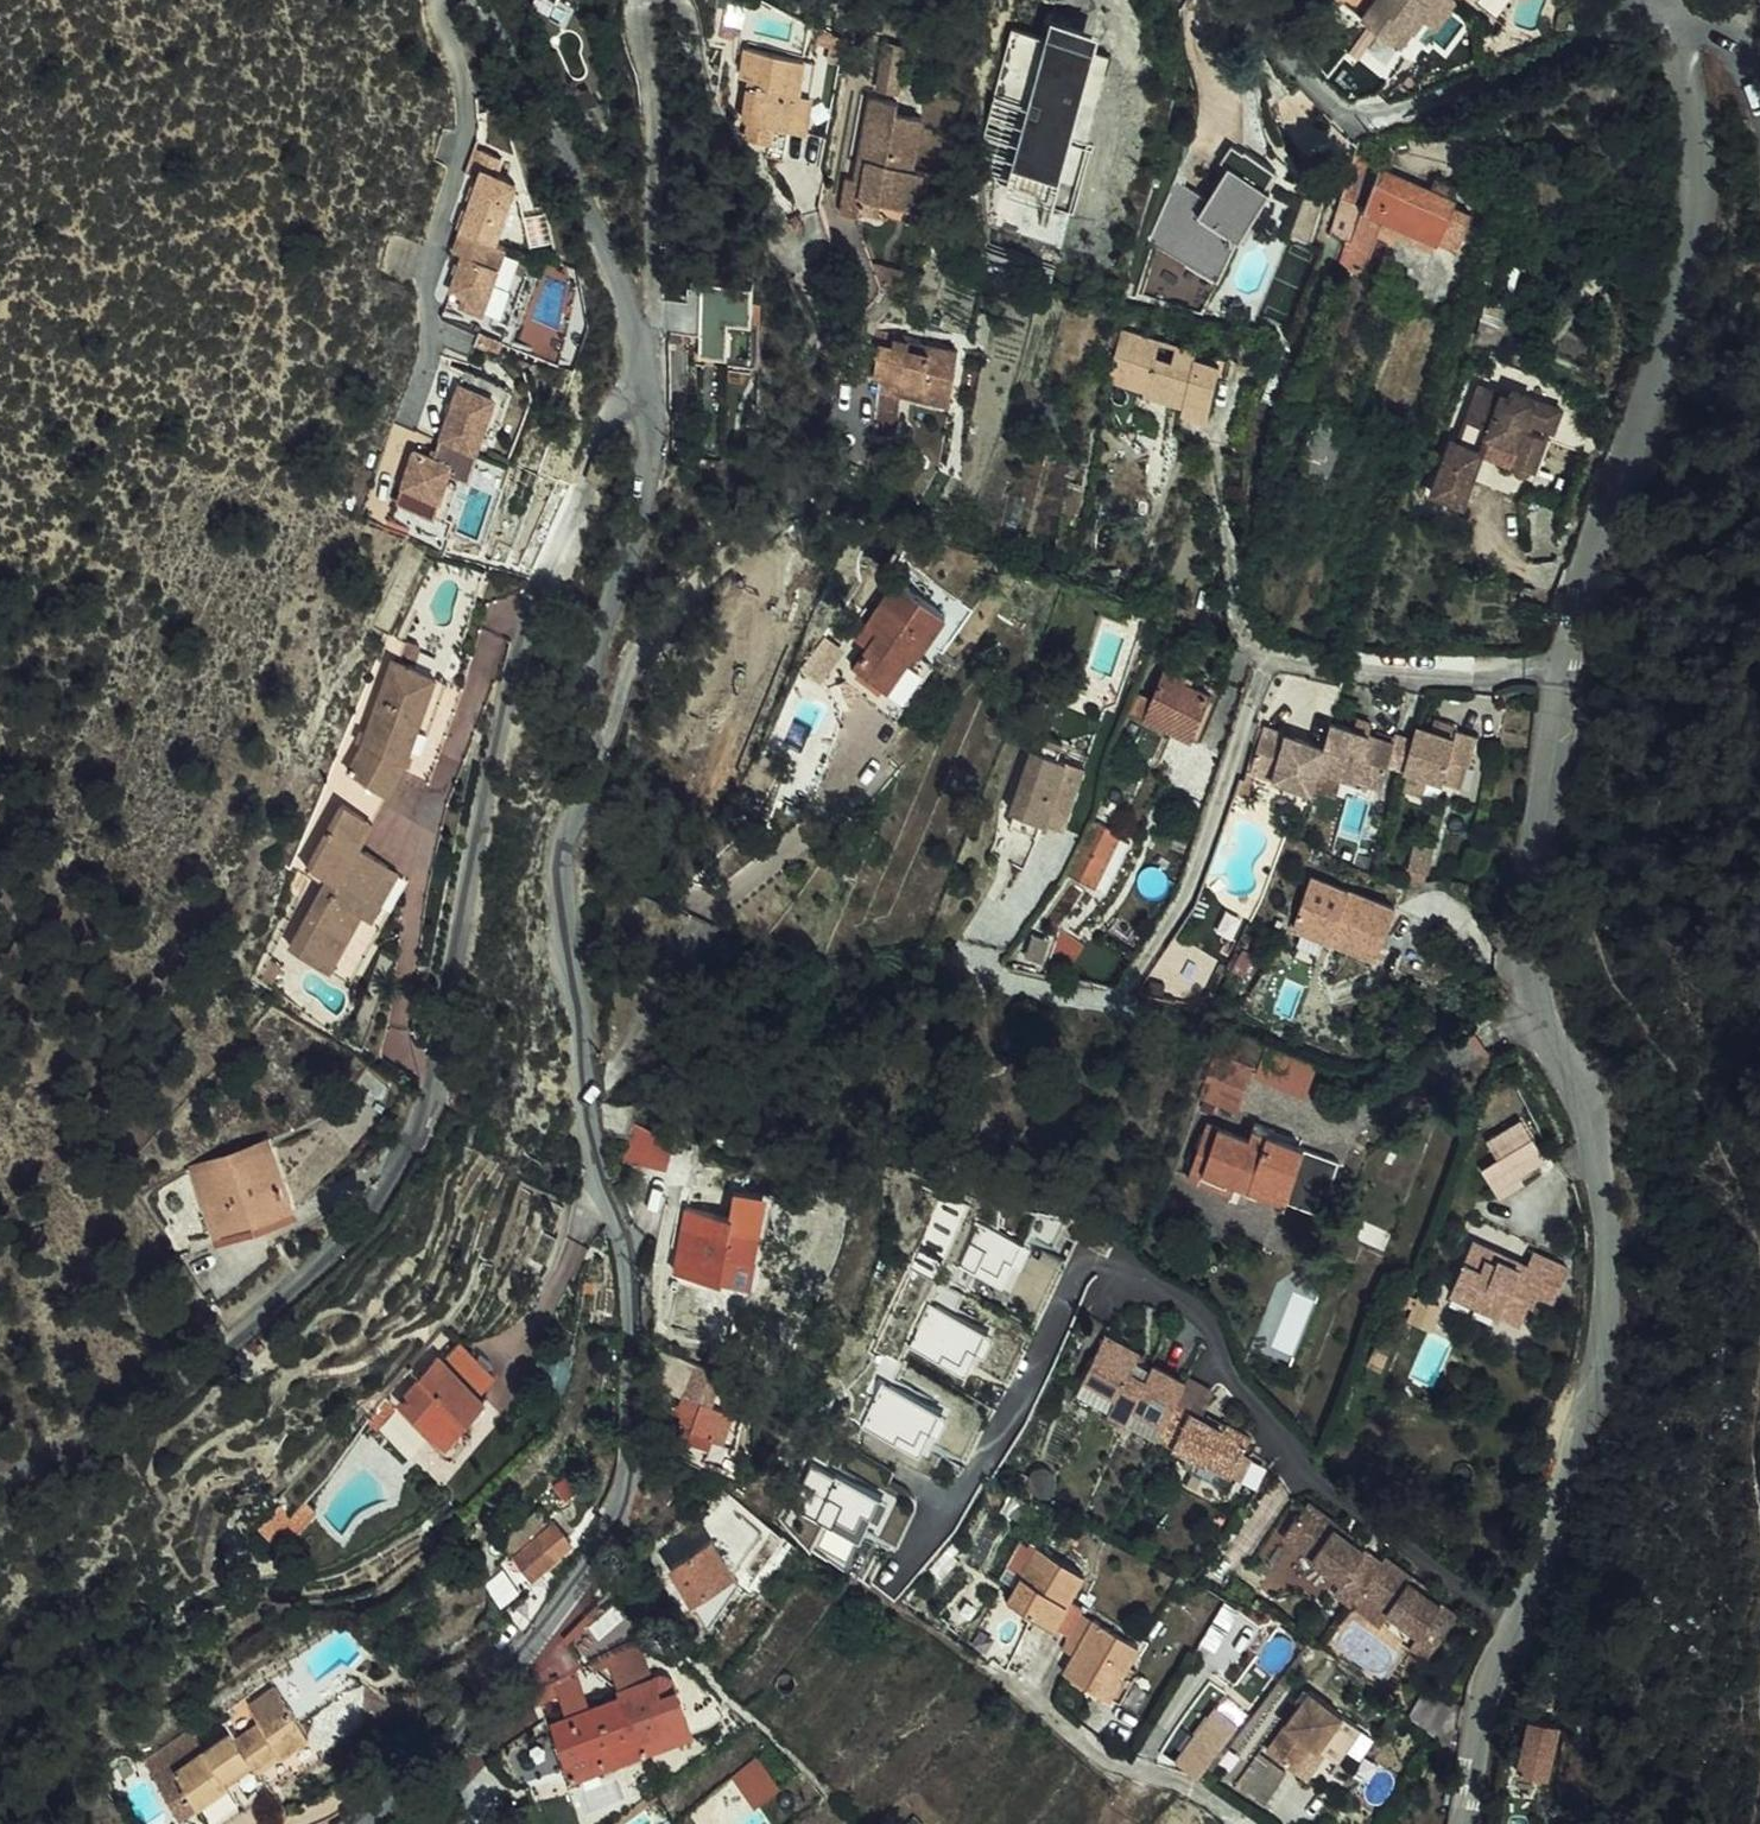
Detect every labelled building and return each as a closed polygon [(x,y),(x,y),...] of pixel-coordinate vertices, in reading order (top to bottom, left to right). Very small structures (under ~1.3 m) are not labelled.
[(604,0),(538,0),(537,1),(553,10),(548,19),(583,38),(604,0)] [(1452,53),(1480,13),(1461,0),(1428,0),(1400,43),(1431,64),(1443,47),(1452,53)] [(1488,18),(1500,0),(1461,0),(1480,13),(1488,18)] [(1097,52),(1101,30),(1050,19),(1047,37),(1011,30),(979,181),(1059,198),(1062,183),(1079,187),(1107,54),(1097,52)] [(1402,100),(1413,87),(1372,56),(1351,88),(1374,104),(1402,100)] [(921,64),(900,59),(896,76),(916,85),(921,64)] [(914,101),(916,85),(896,76),(892,96),(914,101)] [(795,192),(802,161),(805,161),(820,92),(763,79),(756,108),(766,109),(757,151),(765,153),(761,172),(783,176),(781,188),(795,192)] [(817,164),(832,94),(820,92),(805,161),(817,164)] [(862,231),(864,225),(867,211),(919,224),(923,224),(931,185),(921,183),(933,133),(906,127),(909,117),(881,111),(868,172),(880,175),(878,186),(872,185),(870,195),(863,193),(854,191),(846,227),(862,231)] [(1279,151),(1277,154),(1265,145),(1253,162),(1259,166),(1227,213),(1198,192),(1173,228),(1196,245),(1210,225),(1244,248),(1252,236),(1265,245),(1315,175),(1279,151)] [(1392,164),(1379,159),(1372,174),(1386,180),(1392,164)] [(880,175),(868,172),(863,193),(870,195),(872,185),(878,186),(880,175)] [(1403,178),(1387,218),(1386,220),(1409,230),(1457,253),(1476,210),(1403,178)] [(488,342),(483,352),(506,363),(518,336),(535,297),(528,294),(545,252),(536,249),(545,229),(535,225),(542,209),(522,201),(515,218),(520,220),(486,301),(493,303),(477,338),(488,342)] [(1349,241),(1362,247),(1378,214),(1360,206),(1349,241)] [(864,225),(916,238),(919,224),(867,211),(864,225)] [(1368,251),(1370,252),(1386,220),(1387,218),(1378,214),(1362,247),(1368,251)] [(1409,230),(1386,220),(1370,252),(1368,251),(1358,272),(1383,283),(1409,230)] [(536,249),(545,252),(553,234),(545,229),(536,249)] [(894,299),(909,283),(876,276),(874,284),(877,286),(880,290),(882,294),(882,297),(894,299)] [(1129,383),(1137,384),(1151,336),(1137,335),(1129,383)] [(518,336),(506,363),(520,368),(531,341),(518,336)] [(1151,336),(1137,384),(1168,388),(1168,394),(1210,399),(1211,391),(1236,394),(1243,356),(1195,348),(1194,353),(1176,350),(1177,340),(1151,336)] [(917,351),(919,343),(906,340),(904,349),(917,351)] [(957,401),(967,352),(919,343),(917,351),(904,349),(886,345),(876,395),(926,407),(930,395),(957,401)] [(1440,493),(1470,506),(1491,456),(1542,477),(1555,444),(1538,437),(1542,428),(1564,437),(1573,416),(1525,396),(1522,404),(1492,390),(1469,444),(1461,441),(1440,493)] [(1208,407),(1233,410),(1236,394),(1211,391),(1210,399),(1208,407)] [(1306,476),(1335,488),(1361,423),(1332,411),(1306,476)] [(428,495),(406,544),(439,560),(456,526),(459,520),(479,530),(492,505),(489,503),(499,482),(520,438),(500,428),(493,441),(479,435),(448,504),(428,495)] [(456,526),(439,560),(451,566),(467,531),(456,526)] [(853,671),(887,695),(914,657),(919,660),(948,621),(896,585),(869,624),(880,632),(853,671)] [(877,711),(887,695),(853,671),(842,687),(877,711)] [(1174,692),(1177,685),(1157,676),(1133,729),(1127,726),(1114,755),(1149,771),(1162,742),(1181,750),(1202,703),(1174,692)] [(1174,692),(1202,703),(1204,696),(1177,685),(1174,692)] [(420,808),(458,721),(416,702),(374,800),(348,839),(355,843),(388,863),(420,808)] [(1378,734),(1373,758),(1399,763),(1430,768),(1433,750),(1448,751),(1454,752),(1459,719),(1437,716),(1436,723),(1399,718),(1398,729),(1378,727),(1378,734)] [(471,726),(458,721),(420,808),(431,814),(471,726)] [(1373,758),(1378,734),(1311,723),(1308,746),(1303,773),(1326,777),(1369,784),(1371,776),(1373,758)] [(1050,760),(1056,746),(1030,734),(978,848),(1010,862),(1028,823),(1046,832),(1074,771),(1050,760)] [(1266,746),(1267,739),(1244,735),(1243,744),(1266,746)] [(1300,790),(1303,773),(1308,746),(1267,739),(1266,746),(1243,744),(1236,784),(1299,794),(1300,790)] [(1050,760),(1074,771),(1080,757),(1056,746),(1050,760)] [(1448,751),(1433,750),(1430,768),(1444,771),(1448,751)] [(1373,758),(1371,776),(1396,779),(1399,763),(1373,758)] [(1303,773),(1300,790),(1324,795),(1326,777),(1303,773)] [(1088,868),(1103,827),(1085,820),(1069,860),(1088,868)] [(372,953),(400,907),(372,889),(388,863),(355,843),(319,904),(340,917),(299,985),(338,1009),(372,953)] [(1395,911),(1311,881),(1293,933),(1376,962),(1395,911)] [(383,961),(412,914),(400,907),(372,953),(383,961)] [(1050,933),(1022,926),(1004,960),(1041,968),(1050,933)] [(1310,1093),(1319,1061),(1267,1046),(1257,1078),(1310,1093)] [(1201,1100),(1238,1113),(1254,1067),(1218,1054),(1201,1100)] [(1486,1139),(1498,1159),(1482,1167),(1498,1196),(1556,1164),(1529,1115),(1486,1139)] [(640,1120),(631,1154),(656,1162),(658,1156),(675,1161),(683,1132),(640,1120)] [(1255,1122),(1249,1139),(1248,1144),(1261,1149),(1268,1133),(1300,1146),(1303,1139),(1255,1122)] [(1249,1170),(1245,1185),(1249,1187),(1253,1175),(1290,1190),(1306,1148),(1300,1146),(1268,1133),(1261,1149),(1248,1144),(1249,1139),(1207,1123),(1196,1152),(1249,1170)] [(1309,1147),(1291,1201),(1322,1211),(1339,1157),(1309,1147)] [(1241,1184),(1245,1185),(1249,1170),(1196,1152),(1187,1178),(1236,1196),(1241,1184)] [(1249,1187),(1256,1190),(1286,1201),(1290,1190),(1253,1175),(1249,1187)] [(262,1242),(295,1231),(277,1179),(207,1202),(226,1264),(265,1251),(262,1242)] [(1234,1203),(1239,1205),(1245,1185),(1241,1184),(1236,1196),(1234,1203)] [(1251,1202),(1256,1190),(1249,1187),(1245,1185),(1239,1205),(1243,1207),(1246,1200),(1251,1202)] [(677,1269),(764,1284),(768,1255),(761,1254),(765,1229),(734,1224),(733,1231),(685,1224),(677,1269)] [(265,1251),(226,1264),(229,1273),(301,1248),(295,1231),(262,1242),(265,1251)] [(916,1306),(922,1309),(928,1302),(953,1316),(936,1348),(957,1358),(976,1321),(967,1316),(993,1266),(949,1244),(916,1306)] [(1455,1291),(1502,1309),(1499,1317),(1523,1326),(1531,1307),(1534,1308),(1539,1297),(1555,1303),(1568,1269),(1533,1256),(1527,1271),(1472,1249),(1455,1291)] [(1502,1309),(1455,1291),(1452,1299),(1499,1317),(1502,1309)] [(913,1336),(936,1348),(953,1316),(928,1302),(922,1309),(925,1311),(913,1336)] [(1146,1346),(1114,1329),(1091,1375),(1123,1390),(1117,1403),(1115,1406),(1164,1430),(1180,1399),(1192,1374),(1161,1358),(1153,1373),(1137,1365),(1146,1346)] [(399,1396),(436,1433),(429,1439),(453,1464),(476,1439),(468,1431),(494,1401),(486,1392),(498,1380),(458,1337),(399,1396)] [(1123,1390),(1091,1375),(1084,1386),(1117,1403),(1123,1390)] [(925,1454),(945,1410),(884,1381),(863,1426),(925,1454)] [(677,1416),(732,1436),(743,1406),(677,1382),(674,1395),(679,1397),(677,1404),(680,1405),(677,1416)] [(436,1433),(399,1396),(381,1413),(390,1422),(402,1410),(429,1439),(436,1433)] [(1238,1466),(1256,1430),(1232,1418),(1230,1423),(1211,1414),(1180,1399),(1164,1430),(1218,1456),(1238,1466)] [(1215,1409),(1211,1414),(1230,1423),(1232,1418),(1215,1409)] [(1231,1478),(1238,1466),(1218,1456),(1212,1469),(1231,1478)] [(809,1461),(790,1504),(863,1536),(882,1493),(809,1461)] [(1368,1585),(1389,1556),(1359,1533),(1340,1519),(1344,1515),(1315,1493),(1288,1528),(1315,1549),(1347,1573),(1338,1584),(1357,1598),(1368,1585)] [(288,1523),(311,1503),(304,1496),(290,1508),(285,1502),(264,1520),(272,1529),(284,1519),(288,1523)] [(1359,1533),(1363,1529),(1344,1515),(1340,1519),(1359,1533)] [(541,1569),(578,1535),(562,1516),(524,1548),(541,1569)] [(697,1590),(738,1561),(717,1528),(676,1558),(697,1590)] [(1315,1549),(1288,1528),(1278,1541),(1306,1560),(1315,1549)] [(1064,1608),(1093,1554),(1048,1530),(1019,1584),(1064,1608)] [(1389,1556),(1368,1585),(1398,1607),(1425,1628),(1415,1640),(1431,1653),(1463,1611),(1434,1589),(1414,1575),(1418,1571),(1393,1551),(1389,1556)] [(1437,1585),(1418,1571),(1414,1575),(1434,1589),(1437,1585)] [(1368,1585),(1357,1598),(1387,1619),(1398,1607),(1368,1585)] [(1125,1678),(1141,1648),(1153,1624),(1108,1601),(1080,1654),(1125,1678)] [(625,1677),(658,1668),(648,1633),(615,1644),(625,1677)] [(1141,1648),(1125,1678),(1134,1683),(1150,1654),(1141,1648)] [(625,1677),(626,1683),(593,1694),(572,1702),(558,1706),(575,1760),(695,1724),(683,1680),(665,1685),(658,1668),(625,1677)] [(225,1704),(232,1711),(252,1750),(256,1758),(265,1776),(317,1750),(281,1677),(225,1704)] [(569,1691),(572,1702),(593,1694),(590,1685),(569,1691)] [(1310,1685),(1276,1747),(1304,1762),(1319,1735),(1326,1739),(1346,1703),(1310,1685)] [(1198,1772),(1240,1717),(1218,1701),(1211,1711),(1215,1714),(1182,1760),(1198,1772)] [(223,1764),(252,1750),(232,1711),(168,1741),(201,1807),(236,1790),(227,1772),(223,1764)] [(1536,1711),(1523,1763),(1552,1771),(1566,1719),(1536,1711)] [(1304,1762),(1316,1769),(1331,1741),(1326,1739),(1319,1735),(1304,1762)] [(227,1772),(256,1758),(252,1750),(223,1764),(227,1772)] [(1260,1752),(1237,1785),(1272,1809),(1295,1776),(1260,1752)] [(757,1804),(782,1785),(759,1755),(734,1774),(757,1804)]
